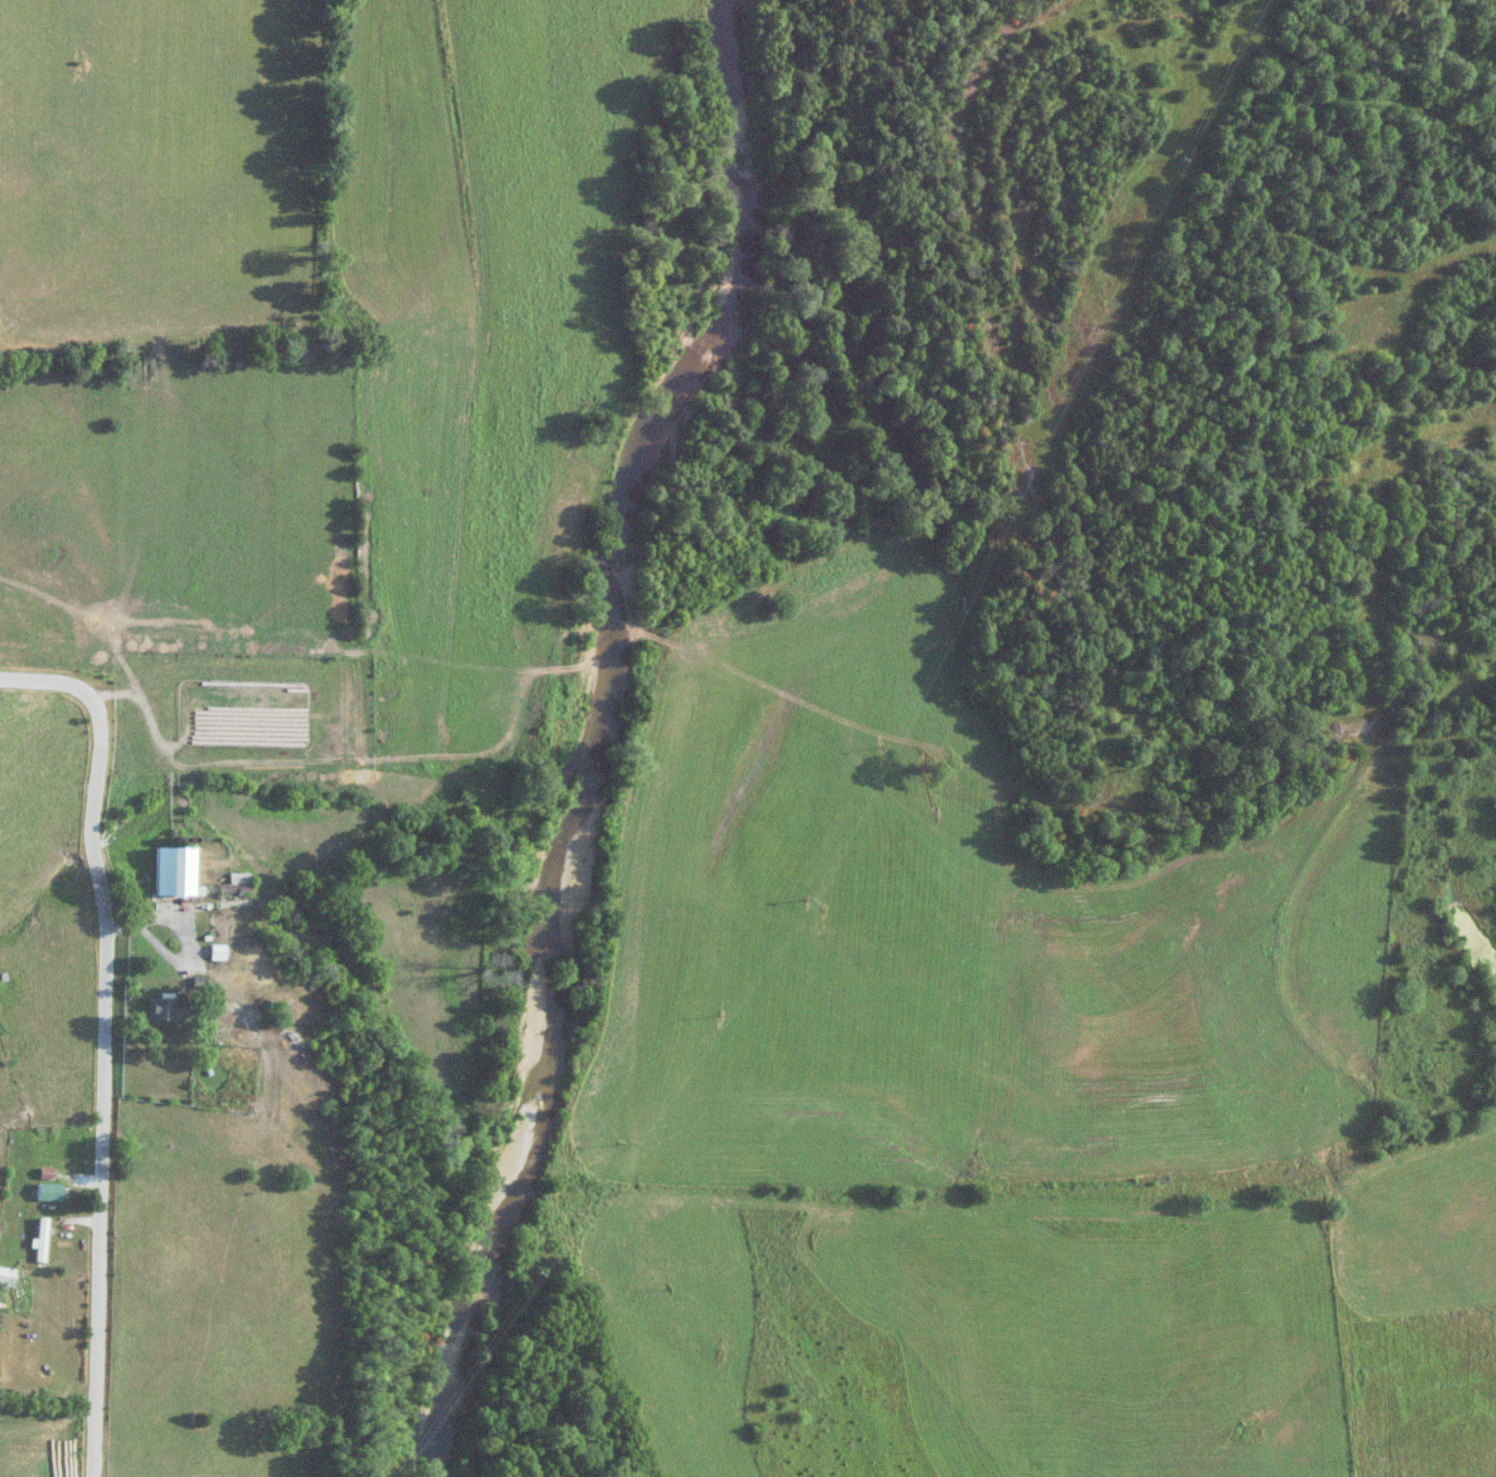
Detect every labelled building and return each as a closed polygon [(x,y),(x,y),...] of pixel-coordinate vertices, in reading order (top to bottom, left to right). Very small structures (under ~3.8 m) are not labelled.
[(201,846),(159,846),(159,896),(201,896),(201,846)] [(228,945),(214,945),(214,960),(228,960),(228,945)] [(172,998),(150,998),(150,1020),(172,1020),(172,998)] [(37,1200),(66,1200),(66,1182),(37,1182),(37,1200)] [(36,1261),(49,1262),(51,1217),(38,1217),(36,1261)] [(0,1267),(0,1271),(0,1285),(16,1287),(18,1269),(0,1267)]
